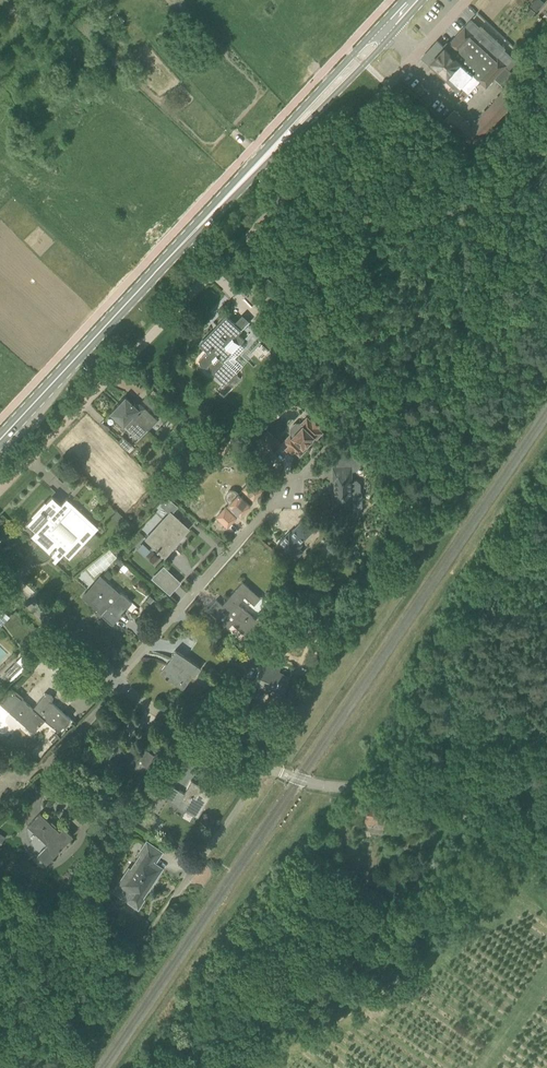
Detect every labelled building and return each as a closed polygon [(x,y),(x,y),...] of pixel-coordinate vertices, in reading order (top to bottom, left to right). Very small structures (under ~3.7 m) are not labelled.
[(531,5),(538,11),(545,2),(543,0),(535,0),(531,5)] [(265,10),(270,14),(276,8),(271,3),(265,10)] [(532,16),(536,12),(532,8),(528,13),(532,16)] [(538,20),(544,25),(546,22),(541,17),(538,20)] [(481,27),(472,19),(445,48),(438,41),(422,57),(430,64),(447,80),(444,84),(448,88),(452,85),(458,90),(461,87),(469,94),(481,81),(486,87),(494,78),(501,85),(512,73),(505,66),(506,66),(510,70),(517,63),(516,62),(523,54),(517,49),(511,55),(505,49),(506,48),(482,26),(481,27)] [(516,101),(513,98),(505,91),(472,126),(455,110),(445,121),(472,148),(516,101)] [(268,278),(264,285),(273,291),(278,284),(268,278)] [(205,365),(206,365),(226,385),(228,382),(233,387),(241,380),(235,374),(243,365),(235,357),(243,349),(243,346),(240,344),(245,339),(239,333),(251,321),(243,314),(234,322),(227,315),(199,343),(201,344),(207,351),(199,359),(201,362),(201,364),(202,365),(203,365),(205,365)] [(164,408),(157,401),(149,393),(143,400),(158,414),(164,408)] [(147,429),(157,419),(140,403),(136,406),(125,396),(119,402),(147,429)] [(110,412),(118,420),(138,439),(147,429),(119,402),(110,412)] [(314,416),(311,419),(307,416),(301,422),(296,422),(290,427),(290,433),(291,434),(285,440),(289,445),(286,448),(292,454),(296,451),(300,456),(307,449),(304,447),(308,444),(312,440),(312,439),(315,436),(317,438),(323,432),(318,427),(322,424),(314,416)] [(110,428),(106,424),(105,425),(102,421),(99,424),(107,431),(110,428)] [(282,444),(274,436),(268,430),(258,439),(273,453),(282,444)] [(122,435),(117,441),(127,450),(132,445),(122,435)] [(357,480),(353,480),(353,470),(357,470),(360,466),(361,464),(361,451),(340,451),(337,454),(337,466),(334,466),(334,481),(338,481),(338,493),(334,493),(334,508),(352,508),(352,506),(356,507),(359,504),(359,495),(358,493),(361,490),(361,483),(357,480)] [(252,479),(244,489),(239,493),(235,489),(232,489),(229,490),(227,492),(226,494),(226,497),(227,501),(230,503),(227,506),(226,505),(216,516),(228,527),(237,517),(236,516),(240,512),(242,514),(251,504),(249,502),(253,498),(254,499),(263,489),(252,479)] [(70,558),(97,527),(66,498),(61,504),(52,495),(46,502),(45,501),(32,515),(33,516),(26,522),(36,530),(31,536),(35,540),(38,536),(42,540),(39,543),(55,558),(62,550),(70,558)] [(117,510),(111,516),(117,522),(123,516),(117,510)] [(188,528),(169,511),(144,538),(157,550),(159,547),(165,552),(188,528)] [(278,544),(295,560),(304,550),(300,547),(315,530),(304,519),(295,528),(296,529),(292,533),(290,531),(278,544)] [(327,547),(334,553),(341,546),(334,539),(327,547)] [(128,567),(124,563),(119,557),(115,561),(121,566),(120,567),(124,572),(128,567)] [(162,567),(152,578),(168,593),(178,582),(162,567)] [(101,574),(81,595),(112,623),(123,613),(125,610),(125,609),(132,601),(101,574)] [(254,604),(260,597),(242,581),(242,582),(230,596),(225,601),(227,603),(224,606),(216,599),(216,600),(209,608),(208,608),(208,609),(228,627),(231,623),(243,633),(255,619),(238,604),(244,596),(254,604)] [(302,589),(307,598),(317,592),(312,583),(302,589)] [(280,599),(283,595),(282,592),(279,590),(276,591),(274,594),(274,598),(277,599),(280,599)] [(159,603),(150,595),(146,599),(156,607),(159,603)] [(242,657),(244,658),(238,665),(245,670),(250,663),(262,647),(254,642),(242,657)] [(176,649),(171,656),(170,657),(171,658),(167,663),(166,662),(159,672),(165,676),(164,677),(167,678),(167,677),(183,689),(193,673),(195,675),(200,667),(176,649)] [(287,680),(288,677),(289,675),(279,671),(281,666),(261,657),(256,666),(260,668),(253,683),(263,688),(264,686),(281,693),(283,688),(287,680)] [(16,660),(2,675),(7,680),(21,666),(16,660)] [(44,693),(45,694),(33,708),(22,698),(10,711),(25,725),(33,732),(40,725),(38,723),(43,718),(58,731),(59,730),(58,730),(63,724),(63,725),(64,724),(64,723),(68,718),(69,718),(50,700),(51,696),(52,696),(52,695),(44,693)] [(108,760),(137,780),(155,754),(146,748),(145,750),(141,747),(141,746),(131,740),(125,748),(121,755),(114,750),(108,760)] [(184,808),(197,816),(210,794),(199,787),(200,785),(191,780),(182,797),(188,801),(184,808)] [(369,802),(364,830),(384,833),(388,805),(369,802)] [(135,805),(128,818),(140,825),(148,812),(135,805)] [(156,818),(159,815),(150,807),(147,811),(156,818)] [(28,826),(47,844),(37,855),(46,863),(53,855),(72,835),(64,827),(60,831),(54,826),(54,827),(49,823),(40,813),(28,826)] [(130,867),(123,876),(114,890),(138,906),(143,898),(142,897),(161,867),(154,862),(161,851),(147,841),(139,853),(141,854),(131,868),(130,867)] [(85,877),(82,874),(73,884),(75,888),(85,877)]
